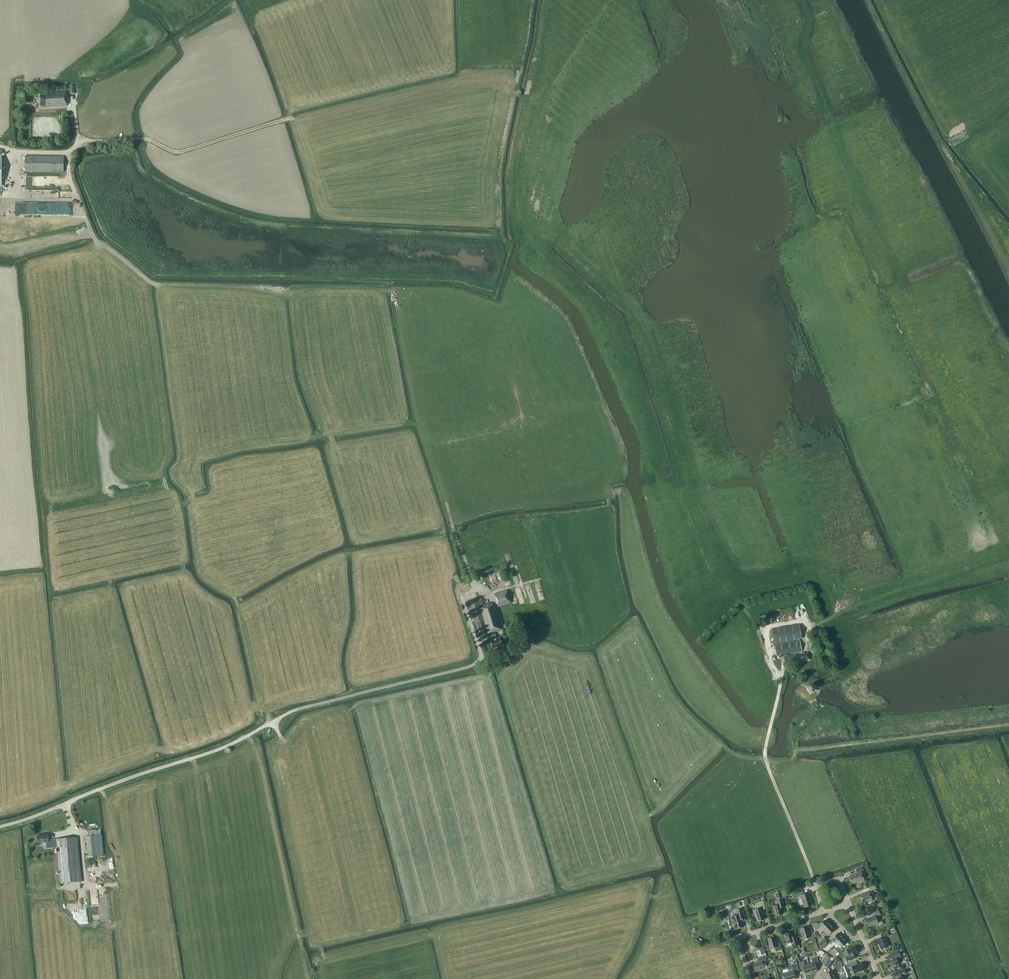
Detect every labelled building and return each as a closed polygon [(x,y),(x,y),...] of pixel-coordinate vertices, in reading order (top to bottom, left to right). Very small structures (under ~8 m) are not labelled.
[(46,106),(46,107),(68,106),(67,92),(45,93),(46,95),(40,95),(40,106),(46,106)] [(25,172),(64,172),(64,156),(25,156),(25,172)] [(470,602),(466,603),(468,609),(472,608),(479,631),(476,633),(477,638),(481,637),(490,634),(492,640),(491,641),(493,648),(503,645),(501,638),(497,639),(495,633),(504,630),(502,625),(503,625),(496,604),(498,604),(499,607),(511,603),(507,590),(495,594),(497,602),(491,604),(490,603),(484,605),(482,598),(470,601),(470,602)] [(801,638),(799,625),(772,630),(777,656),(784,654),(802,651),(800,639),(801,638)] [(801,654),(795,655),(796,661),(802,660),(802,661),(806,660),(805,660),(808,659),(807,654),(804,654),(804,652),(801,653),(801,654)] [(808,692),(811,693),(814,692),(816,689),(815,686),(812,684),(808,685),(807,688),(808,692)] [(48,834),(44,834),(44,835),(37,836),(38,843),(46,842),(46,848),(57,847),(61,883),(82,881),(77,837),(48,840),(48,834)] [(86,836),(88,856),(96,855),(94,835),(89,836),(86,836)] [(101,835),(94,835),(96,855),(103,855),(102,835),(101,835)] [(855,869),(857,873),(849,876),(852,884),(864,880),(861,871),(863,870),(862,867),(855,869)] [(775,892),(777,899),(784,897),(782,890),(775,892)] [(800,895),(804,907),(812,905),(809,892),(804,894),(803,891),(793,894),(794,897),(800,895)] [(860,895),(863,902),(872,898),(869,891),(860,895)] [(785,906),(783,899),(776,901),(777,905),(773,906),(776,916),(783,913),(781,907),(785,906)] [(755,914),(757,921),(765,919),(762,909),(765,908),(763,901),(757,902),(759,908),(753,910),(754,914),(755,914)] [(745,918),(742,908),(736,910),(737,914),(731,916),(735,929),(743,926),(741,919),(745,918)] [(873,916),(866,919),(869,926),(878,923),(876,916),(880,915),(879,910),(872,913),(873,916)] [(821,928),(823,930),(830,924),(826,919),(822,924),(821,922),(817,923),(817,922),(812,924),(813,928),(815,927),(815,929),(821,928)] [(830,924),(823,930),(828,935),(835,928),(830,924)] [(800,938),(803,938),(808,937),(809,942),(813,940),(815,940),(813,933),(810,934),(807,927),(801,929),(802,933),(800,933),(800,938)] [(882,937),(877,939),(881,949),(889,946),(885,937),(889,935),(887,931),(880,934),(882,937)] [(791,932),(784,934),(787,943),(791,942),(793,946),(799,944),(796,935),(792,936),(791,932)] [(834,941),(836,944),(843,937),(839,933),(828,942),(830,944),(834,941)] [(768,939),(771,948),(775,947),(776,951),(782,949),(780,943),(777,944),(774,937),(768,939)] [(818,943),(821,945),(825,941),(827,940),(824,937),(818,943)] [(843,937),(836,944),(838,946),(835,949),(839,953),(844,949),(842,946),(847,942),(843,937)] [(757,941),(749,943),(752,952),(760,949),(761,954),(765,953),(763,947),(760,948),(757,941)] [(825,941),(821,945),(820,946),(822,949),(828,944),(825,941)] [(849,956),(846,957),(847,961),(853,958),(856,957),(854,954),(858,952),(855,946),(850,948),(849,947),(846,949),(847,953),(848,953),(849,956)] [(888,968),(893,966),(894,969),(899,967),(898,964),(899,964),(896,958),(901,956),(898,951),(888,955),(889,959),(885,960),(888,968)] [(767,962),(765,957),(758,959),(759,962),(753,964),(755,971),(756,970),(757,971),(759,970),(759,969),(764,968),(763,964),(767,962)] [(813,963),(809,964),(811,973),(817,971),(816,965),(819,964),(817,957),(811,959),(813,963)] [(811,973),(809,964),(805,965),(804,961),(798,962),(800,969),(804,968),(805,974),(811,973)] [(862,962),(857,964),(856,961),(846,964),(848,968),(852,966),(855,973),(864,969),(862,962)] [(799,971),(797,964),(787,967),(788,971),(790,978),(796,978),(794,973),(799,971)] [(891,978),(892,978),(903,978),(901,975),(906,973),(905,969),(892,974),(894,977),(891,978)] [(788,971),(783,973),(782,970),(779,971),(780,976),(784,976),(784,978),(790,978),(788,971)] [(827,978),(828,978),(835,976),(833,971),(825,974),(827,978)]
